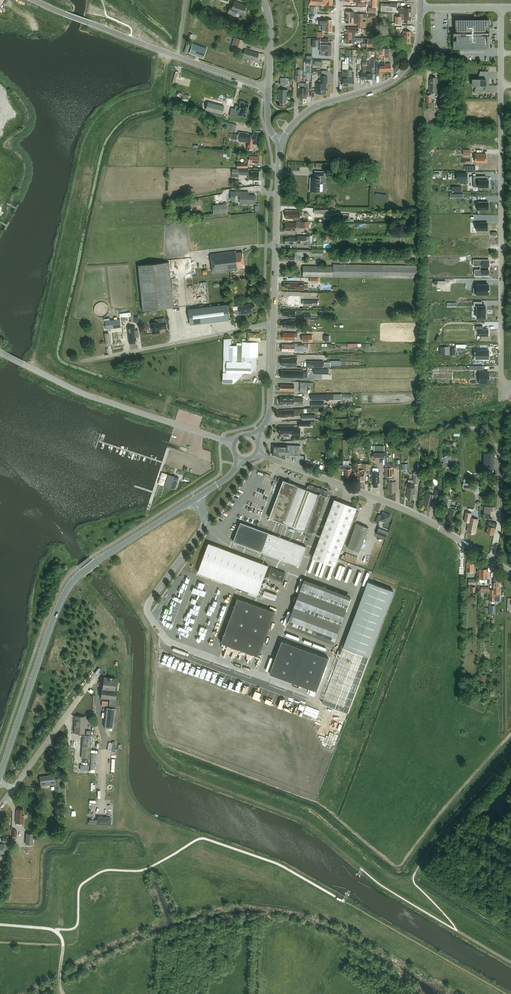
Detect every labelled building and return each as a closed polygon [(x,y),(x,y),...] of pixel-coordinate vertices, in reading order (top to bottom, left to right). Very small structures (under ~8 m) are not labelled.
[(333,0),(309,0),(309,13),(315,14),(315,5),(333,5),(333,0)] [(236,16),(237,12),(243,14),(246,5),(235,1),(234,5),(232,4),(228,13),(236,16)] [(411,20),(411,14),(400,14),(400,16),(395,16),(395,23),(392,23),(392,25),(402,25),(402,20),(411,20)] [(367,22),(367,19),(367,18),(363,17),(359,17),(346,17),(346,23),(359,23),(358,27),(365,27),(365,22),(367,22)] [(489,35),(490,19),(455,19),(455,28),(457,28),(456,32),(454,32),(453,48),(488,49),(488,40),(487,40),(487,35),(489,35)] [(348,27),(348,32),(346,32),(345,37),(355,38),(355,31),(359,31),(359,27),(348,27)] [(331,55),(332,45),(328,44),(329,39),(321,38),(320,51),(324,51),(324,55),(331,55)] [(237,39),(235,48),(240,50),(243,40),(237,39)] [(201,54),(204,44),(195,41),(192,50),(201,54)] [(258,59),(260,53),(246,49),(243,57),(256,61),(256,59),(258,59)] [(367,66),(367,79),(373,79),(372,67),(375,67),(375,59),(370,59),(370,62),(367,62),(367,66)] [(379,69),(380,71),(385,71),(385,63),(379,63),(379,59),(376,59),(376,68),(378,68),(378,70),(379,69)] [(486,86),(486,79),(485,79),(488,71),(480,71),(478,79),(473,79),(471,85),(476,86),(474,93),(482,93),(484,86),(486,86)] [(325,92),(326,92),(326,83),(327,83),(328,75),(321,75),(321,83),(316,83),(316,92),(317,92),(317,93),(325,94),(325,92)] [(287,103),(287,89),(279,89),(278,103),(287,103)] [(240,116),(246,117),(249,104),(244,103),(244,102),(241,101),(239,106),(240,106),(239,112),(232,110),(230,116),(239,119),(240,116)] [(207,110),(222,114),(224,107),(209,103),(207,110)] [(259,144),(261,131),(256,130),(255,135),(249,134),(249,133),(240,132),(239,141),(249,142),(248,149),(253,149),(254,144),(259,144)] [(260,163),(260,157),(245,155),(244,163),(238,163),(238,167),(248,167),(248,163),(250,163),(254,163),(254,162),(260,163)] [(311,177),(310,191),(320,192),(320,178),(320,176),(324,176),(324,171),(315,171),(315,176),(315,178),(311,177)] [(474,176),(474,187),(478,187),(478,179),(483,179),(483,176),(474,176)] [(249,195),(249,192),(231,191),(231,200),(236,200),(236,195),(241,195),(241,203),(256,203),(257,195),(249,195)] [(190,203),(184,204),(184,210),(190,209),(190,210),(201,208),(201,201),(190,202),(190,203)] [(227,203),(213,205),(214,214),(228,212),(227,203)] [(301,211),(286,210),(286,218),(293,218),(293,220),(300,220),(300,214),(303,214),(303,211),(301,211)] [(296,223),(286,223),(286,231),(297,231),(297,227),(309,227),(309,221),(296,221),(296,223)] [(287,243),(287,244),(298,244),(298,243),(304,243),(304,244),(310,244),(310,236),(297,236),(297,237),(289,237),(289,238),(285,238),(285,243),(287,243)] [(416,249),(406,248),(406,261),(416,261),(416,249)] [(286,254),(285,258),(291,258),(291,259),(295,259),(295,258),(298,258),(298,257),(301,257),(301,255),(302,255),(302,256),(324,258),(325,251),(295,250),(295,253),(289,253),(289,254),(286,254)] [(234,269),(245,268),(243,252),(236,253),(236,251),(210,254),(213,273),(230,271),(234,271),(234,269)] [(474,260),(474,265),(481,265),(481,270),(476,270),(476,275),(490,275),(490,270),(488,270),(488,265),(490,265),(490,260),(474,260)] [(170,262),(138,265),(143,309),(174,306),(170,262)] [(333,266),(303,266),(303,276),(420,278),(420,265),(333,264),(333,266)] [(437,281),(437,291),(451,291),(451,284),(444,284),(444,281),(437,281)] [(477,285),(477,294),(489,294),(489,285),(477,285)] [(298,302),(298,296),(291,296),(291,298),(285,297),(285,299),(284,299),(284,302),(285,302),(285,305),(294,305),(293,307),(302,307),(302,302),(298,302)] [(238,315),(254,312),(253,303),(239,306),(240,309),(237,310),(238,315)] [(227,304),(189,308),(191,325),(229,320),(227,304)] [(477,306),(477,318),(486,318),(486,306),(482,306),(477,306)] [(120,319),(105,321),(106,329),(121,327),(120,319)] [(160,330),(168,329),(167,321),(159,322),(157,321),(152,322),(151,322),(150,323),(151,329),(152,329),(152,334),(161,333),(160,330)] [(136,340),(137,340),(136,326),(128,327),(129,341),(131,341),(131,342),(136,342),(136,340)] [(476,326),(476,329),(479,329),(479,336),(488,336),(488,329),(483,329),(483,326),(476,326)] [(260,341),(260,334),(248,333),(248,340),(246,340),(246,339),(243,339),(242,346),(231,345),(231,339),(224,339),(223,383),(233,383),(244,373),(252,373),(252,371),(254,371),(257,369),(257,364),(255,362),(257,361),(257,357),(258,357),(259,342),(257,342),(257,341),(260,341)] [(477,350),(477,358),(489,358),(489,350),(477,350)] [(282,358),(282,365),(286,365),(286,367),(297,367),(297,357),(290,357),(290,358),(282,358)] [(480,373),(480,382),(485,381),(485,384),(488,383),(488,371),(485,371),(485,373),(480,373)] [(306,382),(300,382),(300,392),(305,392),(305,390),(307,390),(307,386),(313,387),(313,382),(306,382)] [(279,425),(279,432),(281,432),(281,434),(284,434),(284,436),(289,436),(289,434),(293,434),(293,436),(300,436),(300,430),(296,430),(296,429),(294,429),(294,426),(279,425)] [(273,445),(273,455),(300,455),(300,445),(296,445),(273,445)] [(448,455),(442,458),(444,462),(448,460),(450,464),(452,463),(448,455)] [(357,475),(357,480),(364,480),(364,470),(369,470),(370,463),(356,463),(356,472),(355,472),(355,475),(357,475)] [(346,475),(346,476),(351,477),(351,473),(352,473),(352,469),(351,469),(352,465),(340,464),(340,469),(345,469),(345,475),(346,475)] [(169,474),(165,486),(166,486),(175,490),(179,477),(173,475),(170,474),(169,474)] [(408,483),(407,498),(408,498),(408,499),(413,500),(413,494),(415,494),(415,488),(414,488),(415,484),(418,484),(418,474),(414,474),(413,484),(408,483)] [(306,488),(283,480),(269,518),(305,531),(304,535),(311,537),(326,496),(327,496),(329,491),(308,483),(306,488)] [(390,491),(390,492),(395,492),(395,491),(396,491),(396,481),(388,481),(388,491),(390,491)] [(496,483),(488,481),(487,488),(495,490),(496,483)] [(425,505),(425,506),(430,507),(430,506),(432,506),(434,497),(438,498),(440,490),(436,489),(434,495),(426,493),(424,504),(425,505)] [(358,506),(335,497),(312,555),(335,564),(358,506)] [(456,520),(456,519),(458,509),(450,508),(448,518),(450,519),(449,520),(454,521),(454,519),(456,520)] [(381,517),(378,516),(377,519),(376,522),(379,523),(380,519),(388,522),(389,519),(391,514),(383,511),(382,515),(381,517)] [(476,532),(478,519),(471,517),(472,513),(466,512),(464,521),(468,522),(467,526),(468,526),(467,531),(469,531),(469,532),(474,533),(474,532),(476,532)] [(261,551),(268,532),(240,522),(233,541),(261,551)] [(369,527),(357,523),(348,546),(360,551),(369,527)] [(488,526),(487,533),(493,535),(495,527),(488,526)] [(306,546),(268,532),(261,551),(299,565),(306,546)] [(268,565),(209,543),(198,572),(257,594),(268,565)] [(358,556),(346,552),(344,560),(355,564),(358,556)] [(341,564),(337,577),(360,585),(364,572),(358,570),(358,569),(348,566),(341,564)] [(271,567),(267,575),(283,581),(286,573),(271,567)] [(479,569),(479,579),(480,579),(485,579),(487,579),(487,569),(479,569)] [(494,579),(493,589),(490,589),(490,599),(494,599),(494,593),(500,593),(500,579),(499,579),(499,577),(495,577),(495,579),(494,579)] [(304,579),(287,625),(334,643),(351,596),(304,579)] [(368,581),(343,646),(369,656),(393,590),(368,581)] [(266,593),(279,596),(280,590),(267,587),(266,593)] [(238,598),(221,642),(259,656),(276,612),(238,598)] [(216,645),(220,628),(213,626),(209,644),(216,645)] [(281,640),(269,672),(316,690),(328,658),(281,640)] [(234,652),(231,651),(232,647),(221,644),(218,654),(232,658),(234,652)] [(369,656),(343,646),(322,703),(347,712),(369,656)] [(102,689),(101,698),(110,699),(109,708),(107,708),(105,728),(114,728),(116,708),(115,708),(116,691),(114,690),(116,678),(104,677),(103,689),(102,689)] [(85,734),(86,716),(76,716),(75,734),(85,734)] [(83,735),(81,759),(89,759),(91,736),(90,736),(90,732),(86,731),(86,735),(83,735)] [(63,792),(62,787),(60,778),(55,779),(55,775),(40,777),(42,786),(56,784),(57,793),(63,792)] [(24,824),(24,815),(24,810),(18,809),(18,811),(17,811),(16,823),(24,824)] [(111,817),(97,816),(97,820),(97,824),(111,825),(111,817)] [(34,844),(34,833),(26,833),(26,844),(34,844)] [(4,844),(0,844),(0,854),(4,854),(4,849),(9,850),(9,838),(4,838),(4,843),(4,844)]
